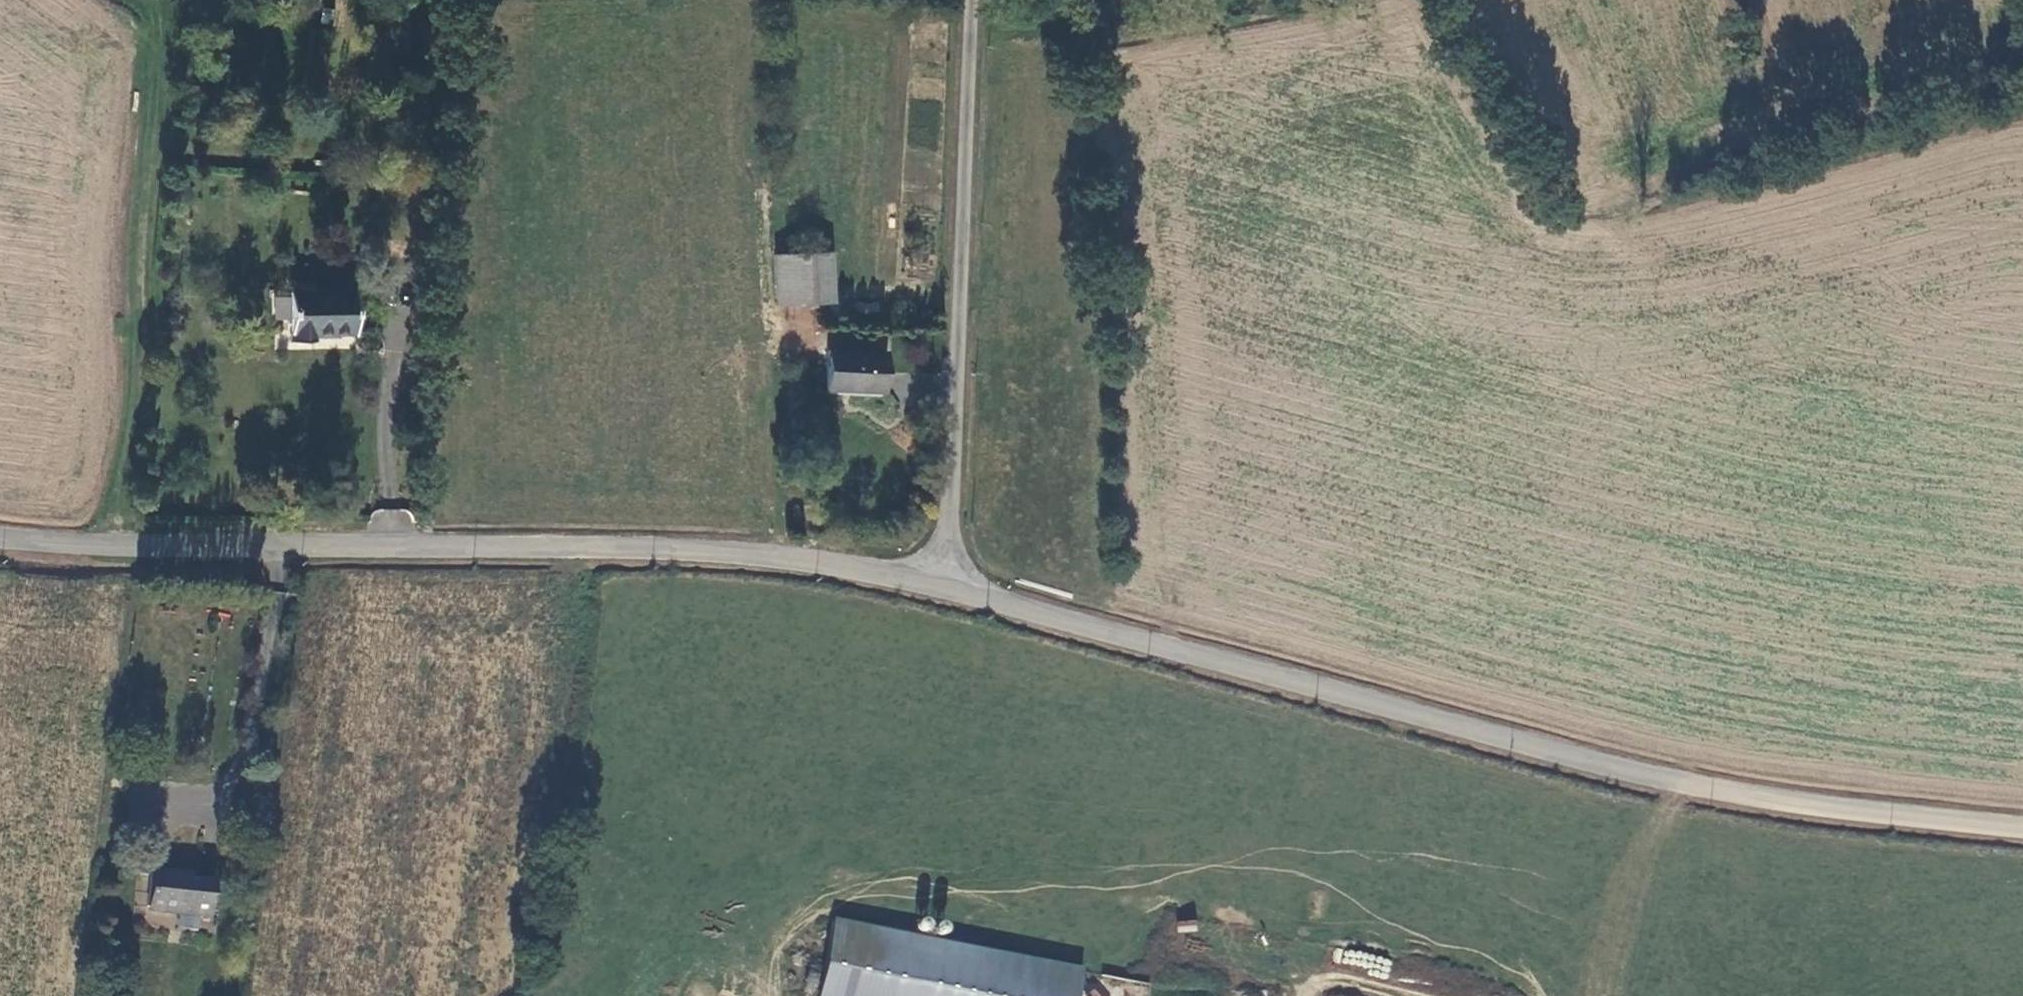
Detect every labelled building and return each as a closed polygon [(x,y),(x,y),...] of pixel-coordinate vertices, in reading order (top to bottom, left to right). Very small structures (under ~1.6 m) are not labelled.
[(770,304),(801,305),(798,267),(798,256),(770,256),(770,304)] [(822,305),(823,257),(798,256),(798,267),(801,305),(822,305)] [(353,333),(353,291),(289,291),(288,341),(314,341),(315,332),(353,333)] [(894,355),(817,352),(816,390),(893,393),(894,355)] [(212,883),(150,876),(146,914),(208,921),(212,883)] [(822,995),(1080,995),(1085,964),(835,921),(822,995)]
